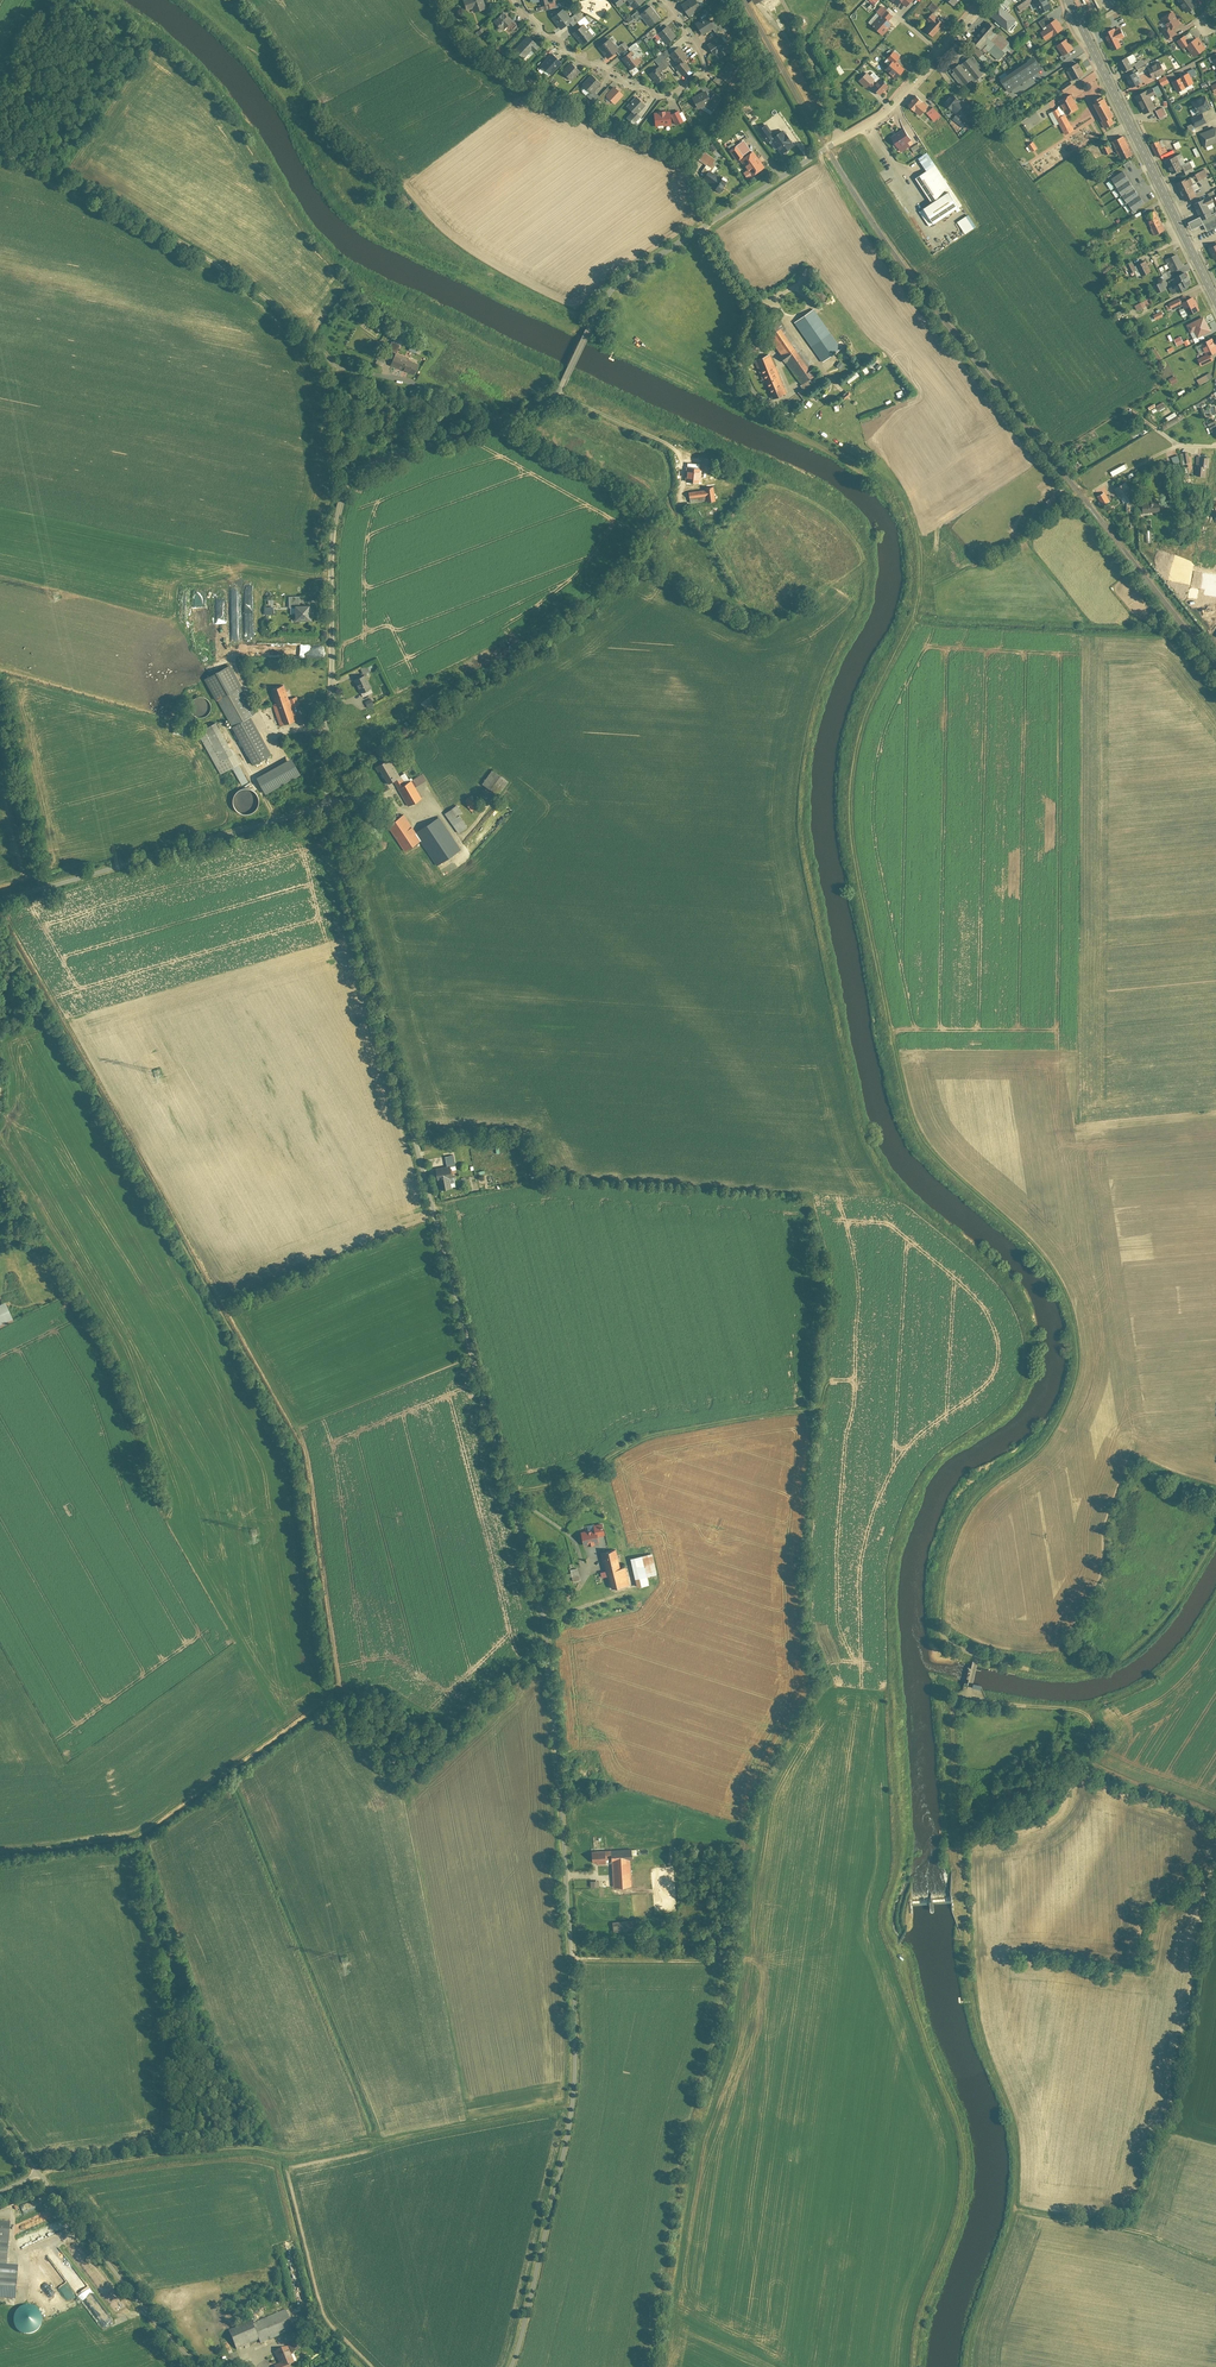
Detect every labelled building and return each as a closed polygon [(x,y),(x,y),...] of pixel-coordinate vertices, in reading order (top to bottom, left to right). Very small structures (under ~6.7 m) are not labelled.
[(482,0),(470,0),(465,2),(468,8),(472,7),(475,14),(486,11),(482,0)] [(684,15),(696,8),(691,0),(683,0),(678,3),(684,15)] [(1038,12),(1049,6),(1045,0),(1032,0),(1038,12)] [(1192,0),(1178,0),(1177,1),(1187,12),(1196,5),(1192,0)] [(935,13),(940,7),(933,2),(929,7),(935,13)] [(878,33),(888,22),(883,18),(888,12),(877,3),(872,9),(876,13),(867,23),(878,33)] [(1008,8),(1001,3),(991,15),(1011,32),(1016,25),(1013,23),(1015,20),(1005,12),(1008,8)] [(657,18),(646,6),(638,14),(648,25),(657,18)] [(571,21),(561,10),(551,19),(561,30),(571,21)] [(929,34),(941,22),(929,10),(923,15),(928,21),(922,27),(929,34)] [(1180,26),(1172,12),(1161,18),(1166,27),(1161,30),(1167,40),(1174,36),(1171,31),(1180,26)] [(516,26),(503,14),(494,23),(500,29),(503,25),(511,32),(516,26)] [(1054,16),(1047,20),(1044,14),(1035,20),(1039,26),(1041,24),(1043,27),(1036,31),(1041,39),(1061,27),(1054,16)] [(699,17),(692,22),(698,32),(708,26),(710,24),(705,16),(700,19),(699,17)] [(569,23),(572,26),(579,21),(576,17),(569,23)] [(711,31),(719,26),(716,21),(710,24),(708,26),(711,31)] [(983,21),(965,40),(969,44),(971,42),(975,46),(977,44),(997,62),(1006,52),(1010,56),(1015,50),(983,21)] [(664,24),(655,31),(664,42),(673,35),(664,24)] [(581,25),(572,32),(583,45),(591,37),(581,25)] [(656,30),(652,25),(646,30),(650,35),(656,30)] [(719,26),(711,31),(714,35),(722,30),(719,26)] [(1109,28),(1099,33),(1107,48),(1116,44),(1113,38),(1120,35),(1116,27),(1110,30),(1109,28)] [(717,33),(703,42),(709,51),(715,47),(718,52),(726,47),(717,33)] [(1201,47),(1192,34),(1185,39),(1181,34),(1173,39),(1178,47),(1182,45),(1189,55),(1201,47)] [(539,45),(528,36),(516,50),(524,57),(530,49),(533,51),(539,45)] [(608,37),(597,45),(605,57),(617,49),(608,37)] [(1063,37),(1052,45),(1059,54),(1069,46),(1063,37)] [(626,46),(634,54),(639,49),(632,42),(626,46)] [(675,44),(667,50),(675,61),(684,54),(675,44)] [(615,51),(617,54),(625,48),(623,45),(615,51)] [(628,50),(620,56),(630,68),(638,61),(628,50)] [(891,78),(901,67),(893,59),(896,56),(889,50),(883,57),(886,60),(879,67),(891,78)] [(1066,55),(1064,51),(1056,56),(1059,59),(1066,55)] [(560,61),(552,53),(540,65),(549,73),(560,61)] [(968,53),(946,71),(959,87),(981,70),(968,53)] [(1130,54),(1115,62),(1121,72),(1129,68),(1127,65),(1134,61),(1130,54)] [(658,58),(664,66),(668,63),(662,55),(658,58)] [(1212,67),(1215,65),(1215,55),(1208,58),(1212,67)] [(672,63),(679,72),(687,66),(680,58),(672,63)] [(1045,70),(1037,58),(1009,76),(1007,72),(1000,76),(1010,92),(1045,70)] [(738,70),(724,60),(714,74),(722,79),(724,76),(731,81),(738,70)] [(579,69),(571,61),(562,70),(571,78),(579,69)] [(660,61),(647,71),(655,81),(663,75),(659,70),(664,66),(660,61)] [(1075,62),(1064,68),(1070,79),(1081,72),(1075,62)] [(1144,62),(1133,67),(1135,71),(1146,66),(1144,62)] [(1160,64),(1148,69),(1153,79),(1164,73),(1160,64)] [(876,94),(884,85),(870,70),(867,73),(863,70),(855,79),(862,86),(865,83),(876,94)] [(1185,71),(1177,74),(1183,86),(1191,83),(1185,71)] [(1137,72),(1126,78),(1132,89),(1142,84),(1137,72)] [(600,81),(591,74),(582,84),(591,91),(600,81)] [(719,79),(711,74),(708,78),(716,84),(719,79)] [(1177,74),(1169,78),(1174,90),(1183,86),(1177,74)] [(1163,86),(1170,82),(1167,75),(1160,79),(1163,86)] [(1215,87),(1215,80),(1205,85),(1208,91),(1215,87)] [(1058,93),(1068,85),(1065,81),(1055,89),(1058,93)] [(1157,84),(1151,87),(1154,94),(1157,100),(1163,97),(1157,84)] [(621,93),(613,85),(605,94),(614,101),(621,93)] [(1151,87),(1134,96),(1142,113),(1153,108),(1147,97),(1154,94),(1151,87)] [(588,96),(593,100),(598,94),(593,89),(588,96)] [(703,89),(691,94),(695,105),(702,102),(710,107),(716,98),(709,94),(707,97),(703,89)] [(642,100),(632,93),(628,100),(630,102),(627,106),(634,111),(642,100)] [(957,100),(947,93),(941,102),(950,109),(957,100)] [(1078,108),(1070,93),(1057,99),(1065,115),(1078,108)] [(1114,119),(1100,93),(1088,99),(1103,125),(1114,119)] [(1205,93),(1188,101),(1194,112),(1210,104),(1205,93)] [(924,105),(911,94),(902,104),(915,115),(924,105)] [(937,114),(929,105),(923,111),(931,120),(937,114)] [(1162,106),(1153,110),(1156,118),(1165,114),(1162,106)] [(1056,108),(1050,111),(1062,132),(1068,129),(1056,108)] [(637,115),(631,110),(626,116),(633,121),(637,115)] [(657,113),(660,128),(678,127),(687,121),(682,111),(675,115),(675,111),(657,113)] [(1203,119),(1199,111),(1187,117),(1191,125),(1203,119)] [(965,120),(955,112),(949,119),(959,127),(965,120)] [(1195,132),(1201,146),(1215,140),(1215,133),(1213,125),(1195,132)] [(908,139),(899,127),(888,135),(896,147),(908,139)] [(782,154),(792,146),(789,142),(790,141),(786,135),(785,136),(782,131),(771,139),(782,154)] [(1121,134),(1110,139),(1119,158),(1130,153),(1121,134)] [(911,141),(905,146),(909,151),(915,147),(911,141)] [(1156,141),(1149,144),(1154,155),(1162,152),(1161,150),(1165,148),(1163,145),(1159,147),(1156,141)] [(1177,150),(1183,147),(1180,141),(1174,144),(1177,150)] [(733,160),(742,155),(734,142),(725,148),(733,160)] [(1029,145),(1034,152),(1039,149),(1034,142),(1029,145)] [(1106,143),(1099,147),(1103,155),(1110,151),(1106,143)] [(752,150),(737,160),(747,176),(763,166),(752,150)] [(1178,154),(1163,162),(1170,175),(1180,170),(1176,161),(1180,159),(1178,154)] [(713,173),(719,164),(706,156),(700,165),(713,173)] [(1189,159),(1180,164),(1183,170),(1192,165),(1189,159)] [(958,204),(932,163),(911,177),(927,201),(915,209),(922,220),(926,218),(929,222),(958,204)] [(1201,169),(1188,176),(1191,182),(1204,175),(1201,169)] [(1144,203),(1123,172),(1110,181),(1131,212),(1144,203)] [(1188,176),(1177,181),(1186,198),(1197,193),(1191,182),(1188,176)] [(1207,196),(1191,203),(1199,219),(1215,212),(1212,207),(1207,196)] [(1199,219),(1204,229),(1215,224),(1215,196),(1212,197),(1215,205),(1212,207),(1215,212),(1199,219)] [(1162,231),(1152,212),(1142,217),(1152,236),(1162,231)] [(967,234),(978,227),(969,215),(959,222),(967,234)] [(1204,247),(1210,259),(1215,255),(1215,249),(1212,242),(1204,247)] [(1164,258),(1170,270),(1180,265),(1174,254),(1164,258)] [(1149,261),(1141,266),(1147,277),(1155,273),(1149,261)] [(1136,263),(1129,266),(1134,275),(1141,272),(1136,263)] [(1191,283),(1185,273),(1175,278),(1180,289),(1191,283)] [(825,295),(809,278),(802,285),(817,302),(825,295)] [(1184,314),(1199,306),(1193,294),(1184,298),(1186,304),(1180,307),(1184,314)] [(1175,296),(1165,301),(1168,307),(1178,302),(1175,296)] [(1136,304),(1138,310),(1150,306),(1148,300),(1136,304)] [(812,309),(793,322),(817,358),(837,345),(812,309)] [(1211,330),(1204,315),(1186,324),(1193,339),(1211,330)] [(815,374),(780,329),(767,339),(802,384),(815,374)] [(1175,339),(1179,346),(1185,343),(1182,336),(1175,339)] [(403,341),(390,337),(389,341),(387,345),(399,350),(403,341)] [(1201,342),(1207,353),(1215,348),(1215,345),(1212,337),(1201,342)] [(767,353),(753,359),(769,397),(784,391),(767,353)] [(1210,360),(1207,353),(1196,359),(1199,365),(1210,360)] [(395,354),(390,368),(416,376),(421,362),(395,354)] [(867,373),(879,365),(876,361),(864,370),(867,373)] [(849,382),(861,377),(859,373),(847,379),(849,382)] [(1212,373),(1198,379),(1201,385),(1214,378),(1212,373)] [(1177,376),(1171,378),(1173,384),(1179,381),(1177,376)] [(1215,394),(1215,383),(1207,388),(1211,396),(1215,394)] [(1165,403),(1152,409),(1154,413),(1167,407),(1165,403)] [(1184,414),(1164,425),(1166,429),(1186,418),(1184,414)] [(1209,417),(1202,421),(1208,431),(1215,427),(1209,417)] [(698,455),(687,453),(684,481),(698,482),(700,467),(696,467),(698,455)] [(1208,456),(1195,455),(1194,475),(1207,475),(1208,456)] [(1109,471),(1111,475),(1126,467),(1124,463),(1109,471)] [(1124,481),(1115,486),(1117,489),(1115,491),(1119,497),(1124,494),(1128,500),(1133,496),(1124,481)] [(701,486),(702,489),(685,491),(686,498),(704,496),(705,501),(713,500),(711,485),(701,486)] [(1102,492),(1098,494),(1103,504),(1108,502),(1102,492)] [(1162,500),(1144,501),(1145,514),(1163,512),(1162,500)] [(294,623),(314,622),(313,607),(302,607),(302,597),(287,598),(288,611),(299,610),(299,616),(294,616),(294,623)] [(252,766),(271,756),(250,718),(255,715),(240,689),(243,688),(230,666),(202,681),(215,703),(216,702),(252,766)] [(362,669),(364,675),(370,673),(368,667),(362,669)] [(366,676),(355,682),(361,696),(373,691),(366,676)] [(291,701),(286,687),(273,691),(278,705),(273,707),(282,729),(301,722),(296,709),(302,707),(299,698),(291,701)] [(210,703),(208,700),(205,698),(201,697),(197,698),(194,699),(191,702),(189,705),(189,708),(189,712),(191,716),(194,718),(197,720),(201,720),(205,719),(208,717),(210,714),(211,710),(211,707),(210,703)] [(197,729),(222,776),(241,765),(217,719),(197,729)] [(176,723),(175,736),(195,739),(196,725),(176,723)] [(300,776),(290,759),(256,779),(265,795),(300,776)] [(391,761),(377,770),(390,792),(397,788),(411,811),(425,802),(417,789),(428,783),(424,776),(414,782),(413,779),(410,781),(406,775),(402,778),(391,761)] [(510,783),(494,772),(485,787),(501,797),(510,783)] [(472,798),(466,802),(473,813),(480,809),(472,798)] [(447,816),(460,835),(469,830),(461,818),(465,815),(460,808),(447,816)] [(462,852),(441,819),(417,835),(406,817),(389,828),(406,854),(422,844),(438,868),(462,852)] [(456,1169),(454,1157),(445,1159),(447,1168),(436,1170),(440,1193),(457,1190),(456,1184),(453,1185),(452,1179),(456,1178),(454,1169),(456,1169)] [(14,1320),(7,1305),(0,1308),(0,1327),(14,1320)] [(604,1524),(595,1526),(596,1531),(581,1534),(584,1549),(600,1545),(599,1537),(607,1536),(604,1524)] [(616,1551),(601,1555),(605,1572),(592,1575),(597,1595),(633,1586),(628,1568),(621,1569),(616,1551)] [(653,1556),(631,1561),(636,1582),(641,1581),(643,1589),(650,1587),(648,1579),(658,1577),(653,1556)] [(579,1570),(572,1571),(574,1582),(582,1581),(579,1570)] [(613,1860),(614,1887),(633,1886),(632,1860),(634,1860),(634,1850),(593,1852),(593,1866),(607,1865),(607,1860),(613,1860)] [(614,1921),(615,1932),(636,1930),(635,1920),(614,1921)] [(9,2266),(12,2225),(0,2224),(0,2265),(9,2266)] [(0,2279),(0,2299),(18,2300),(19,2280),(0,2279)] [(262,2347),(296,2333),(288,2313),(268,2321),(265,2312),(269,2310),(266,2301),(257,2305),(258,2308),(248,2312),(253,2325),(231,2333),(238,2352),(260,2343),(262,2347)] [(17,2330),(22,2333),(27,2334),(32,2333),(36,2331),(40,2327),(41,2322),(41,2317),(39,2312),(35,2308),(31,2306),(25,2306),(21,2308),(17,2311),(14,2316),(13,2321),(14,2326),(17,2330)] [(275,2355),(281,2366),(293,2366),(299,2365),(295,2356),(301,2353),(297,2345),(275,2355)]
